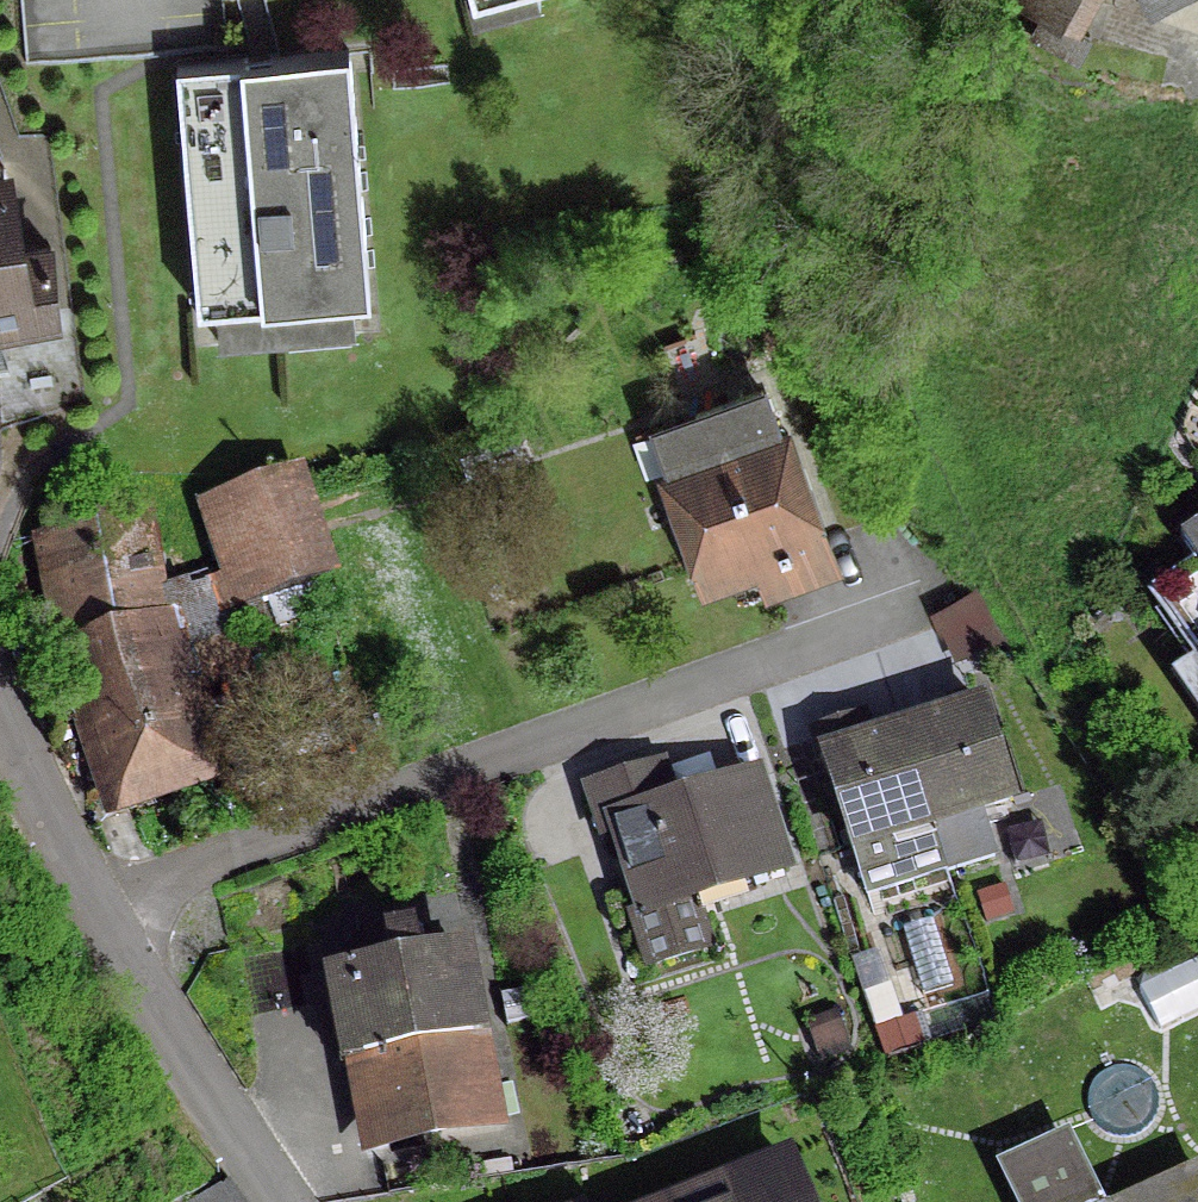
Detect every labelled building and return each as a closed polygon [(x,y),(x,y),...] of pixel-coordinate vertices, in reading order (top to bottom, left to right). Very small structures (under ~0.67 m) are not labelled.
[(1019,2),(1041,15),(1029,37),(1070,60),(1083,37),(1072,31),(1090,0),(1016,0),(1019,2)] [(1150,15),(1179,0),(1143,0),(1150,15)] [(351,63),(181,79),(206,350),(376,335),(351,63)] [(53,312),(47,254),(13,260),(0,184),(0,321),(53,312)] [(670,470),(667,471),(706,581),(810,544),(771,434),(741,445),(726,404),(655,430),(670,470)] [(153,619),(66,647),(118,805),(205,777),(177,694),(245,672),(233,635),(260,627),(252,605),(327,580),(291,473),(217,498),(242,573),(148,604),(153,619)] [(47,537),(66,647),(153,619),(148,604),(134,514),(47,537)] [(1175,541),(1192,565),(1145,597),(1197,673),(1197,524),(1175,541)] [(968,595),(927,613),(938,640),(984,619),(968,595)] [(977,710),(898,735),(936,856),(941,872),(984,858),(970,812),(1007,801),(977,710)] [(898,735),(818,760),(847,851),(875,843),(884,872),(936,856),(898,735)] [(635,914),(627,916),(644,969),(703,950),(687,900),(778,871),(750,781),(668,807),(657,772),(585,795),(597,834),(611,829),(637,911),(634,912),(635,914)] [(325,1004),(347,1000),(373,1144),(480,1123),(451,954),(414,961),(409,935),(369,942),(374,969),(320,978),(325,1004)] [(929,982),(892,995),(905,1030),(942,1016),(929,982)] [(830,1016),(802,1027),(813,1055),(841,1044),(830,1016)] [(1050,1140),(1003,1162),(1023,1201),(1081,1201),(1050,1140)] [(783,1166),(694,1201),(797,1201),(783,1166)] [(1193,1172),(1128,1201),(1197,1201),(1197,1183),(1193,1172)] [(224,1185),(190,1201),(235,1201),(224,1185)]
